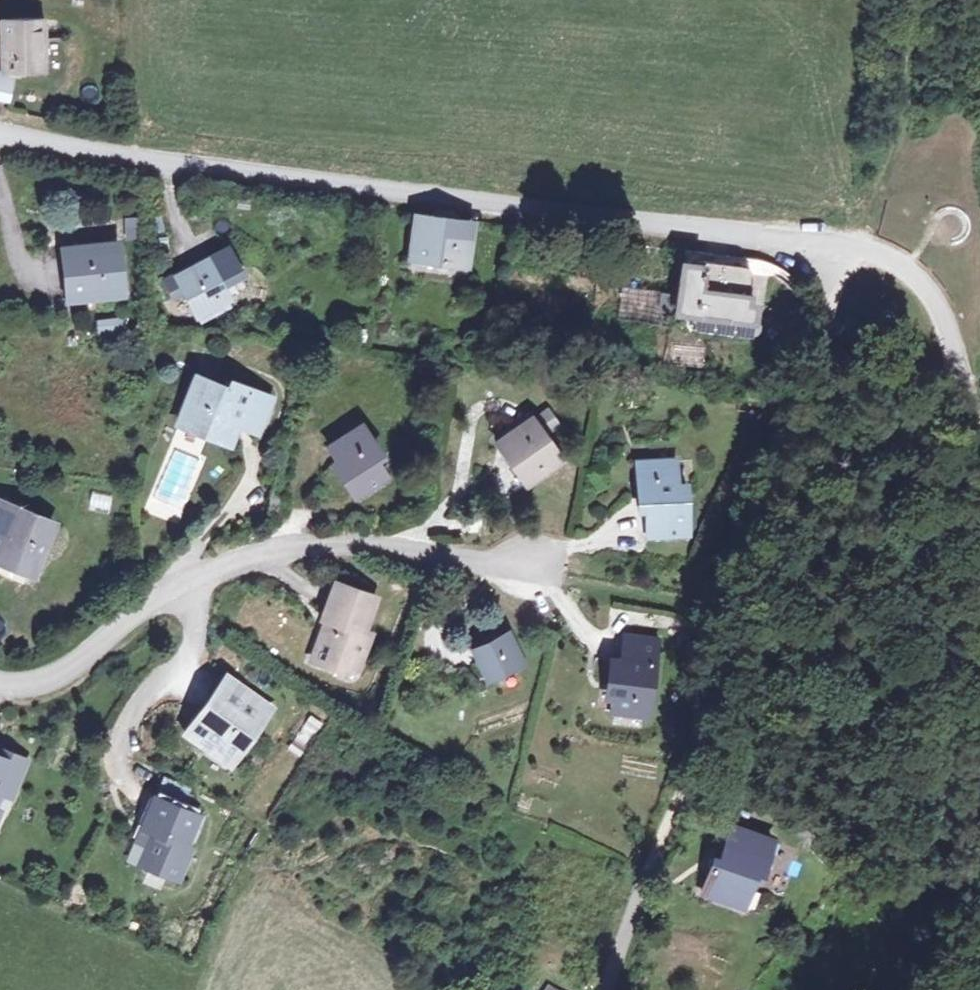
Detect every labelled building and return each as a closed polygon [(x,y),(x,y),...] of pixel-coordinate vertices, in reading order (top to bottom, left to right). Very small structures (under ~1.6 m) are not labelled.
[(1,18),(3,69),(10,70),(46,69),(43,16),(1,18)] [(7,88),(10,70),(3,69),(0,69),(0,94),(6,96),(7,88)] [(465,261),(470,218),(421,213),(417,255),(465,261)] [(73,297),(126,293),(122,244),(70,248),(73,297)] [(228,247),(208,258),(226,291),(246,280),(228,247)] [(749,300),(753,257),(682,249),(675,310),(694,313),(692,325),(714,328),(716,315),(754,320),(757,302),(749,300)] [(182,295),(199,324),(233,305),(226,291),(208,258),(173,276),(182,295)] [(182,295),(173,276),(162,282),(172,301),(182,295)] [(617,317),(659,322),(662,293),(621,288),(617,317)] [(126,320),(97,317),(95,334),(125,336),(126,320)] [(232,448),(240,429),(254,393),(234,385),(230,391),(200,379),(182,421),(213,434),(210,440),(232,448)] [(254,393),(240,429),(260,438),(274,402),(254,393)] [(547,408),(531,420),(545,439),(561,427),(547,408)] [(526,488),(561,463),(545,439),(531,420),(496,445),(526,488)] [(350,485),(361,503),(392,483),(383,467),(389,463),(369,431),(334,452),(353,483),(350,485)] [(652,501),(653,519),(653,545),(697,543),(694,492),(683,492),(683,467),(643,469),(644,503),(652,501)] [(645,520),(653,519),(652,501),(644,503),(645,520)] [(7,536),(0,554),(0,561),(37,575),(56,528),(17,512),(19,509),(0,502),(0,534),(7,536)] [(323,619),(327,622),(336,625),(332,634),(323,631),(310,659),(337,672),(342,660),(356,668),(371,637),(363,633),(377,602),(339,585),(323,619)] [(336,625),(327,622),(323,631),(332,634),(336,625)] [(497,684),(525,669),(511,640),(482,654),(497,684)] [(626,647),(659,653),(660,648),(627,641),(626,647)] [(646,725),(659,653),(626,647),(622,667),(614,666),(610,687),(618,689),(613,718),(646,725)] [(242,764),(263,730),(254,725),(263,711),(230,690),(212,718),(217,720),(205,740),(242,764)] [(254,725),(263,730),(272,717),(263,711),(254,725)] [(301,758),(321,721),(307,714),(287,750),(301,758)] [(0,756),(0,801),(3,793),(15,798),(23,777),(12,773),(16,762),(0,756)] [(154,832),(149,842),(156,846),(148,864),(180,879),(195,848),(189,845),(201,816),(158,796),(144,827),(154,832)] [(752,911),(770,842),(728,830),(718,863),(710,861),(700,896),(752,911)] [(156,846),(149,842),(140,861),(148,864),(156,846)]
